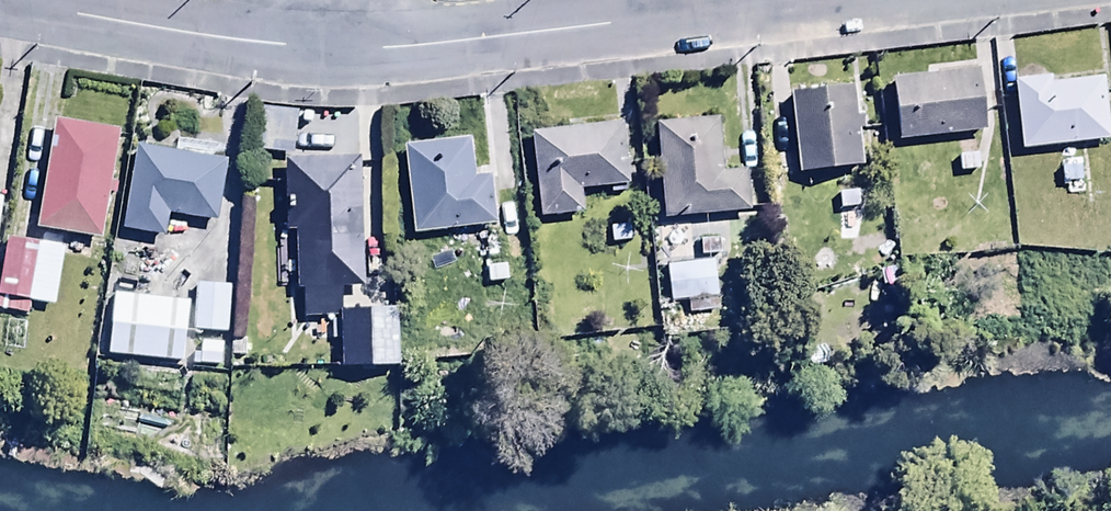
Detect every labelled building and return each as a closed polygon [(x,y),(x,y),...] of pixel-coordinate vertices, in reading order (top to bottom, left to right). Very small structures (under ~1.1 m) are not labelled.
[(971,66),(887,74),(893,138),(977,130),(971,66)] [(1011,78),(1017,146),(1107,138),(1101,76),(1050,81),(1049,74),(1011,78)] [(852,83),(787,89),(794,173),(859,168),(852,83)] [(291,109),(253,107),(251,151),(289,153),(291,109)] [(117,125),(53,114),(34,229),(98,240),(117,125)] [(617,118),(527,127),(540,219),(581,215),(578,188),(624,183),(617,118)] [(714,118),(655,119),(659,217),(746,213),(744,163),(716,164),(714,118)] [(470,136),(401,142),(408,231),(493,225),(489,172),(473,173),(470,136)] [(225,156),(136,141),(121,227),(166,234),(170,212),(214,220),(225,156)] [(356,153),(280,155),(283,228),(290,228),(292,286),(300,285),(301,317),(335,315),(337,363),(393,361),(391,303),(341,305),(340,284),(361,283),(356,153)] [(6,236),(0,283),(0,313),(24,316),(27,290),(51,293),(56,257),(36,255),(37,240),(6,236)] [(710,258),(664,262),(669,314),(715,310),(710,258)] [(231,279),(198,275),(192,327),(225,331),(231,279)] [(191,297),(113,289),(106,352),(183,361),(191,297)]
